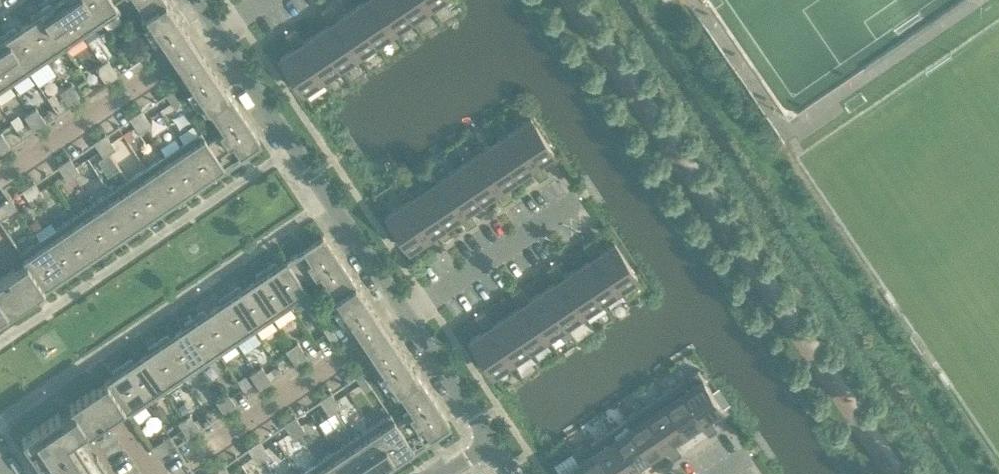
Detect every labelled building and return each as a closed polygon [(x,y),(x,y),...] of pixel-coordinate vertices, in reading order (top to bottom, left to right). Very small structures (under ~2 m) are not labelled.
[(60,1),(83,36),(101,24),(85,0),(61,0),(60,1)] [(113,0),(85,0),(101,24),(120,11),(114,1),(113,0)] [(138,1),(137,2),(144,13),(140,16),(143,20),(167,4),(165,0),(139,0),(138,1)] [(352,8),(366,29),(375,42),(393,30),(373,0),(364,0),(352,8)] [(393,30),(411,17),(399,0),(373,0),(393,30)] [(411,17),(429,5),(425,0),(399,0),(411,17)] [(50,4),(40,11),(65,48),(83,36),(60,1),(51,6),(50,4)] [(167,4),(143,20),(153,35),(154,36),(157,33),(175,60),(196,47),(178,19),(167,4)] [(330,4),(320,10),(325,17),(334,10),(330,4)] [(339,17),(334,20),(357,54),(366,48),(375,42),(366,29),(352,8),(339,17)] [(334,10),(325,17),(329,23),(334,20),(339,17),(334,10)] [(24,25),(47,60),(65,48),(40,11),(31,17),(32,19),(24,25)] [(329,23),(316,32),(339,66),(357,54),(334,20),(329,23)] [(5,35),(29,72),(47,60),(24,25),(15,30),(14,28),(5,35)] [(288,32),(284,34),(289,41),(298,34),(294,28),(288,32)] [(303,41),(298,44),(321,78),(339,66),(316,32),(303,41)] [(298,34),(289,41),(293,47),(298,44),(303,41),(298,34)] [(11,84),(29,72),(5,35),(0,38),(0,67),(11,84)] [(141,58),(147,54),(137,39),(132,43),(141,58)] [(293,47),(279,57),(295,81),(302,91),(321,78),(298,44),(293,47)] [(196,47),(175,60),(194,88),(189,91),(199,106),(225,89),(214,74),(196,47)] [(102,63),(112,78),(117,74),(107,59),(102,63)] [(112,78),(102,63),(96,67),(106,82),(112,78)] [(11,84),(0,67),(0,91),(11,84)] [(66,87),(76,102),(82,98),(72,83),(66,87)] [(76,102),(66,87),(60,91),(70,106),(76,102)] [(181,104),(177,99),(171,89),(165,93),(175,108),(181,104)] [(225,89),(199,106),(202,111),(206,108),(214,119),(216,117),(235,105),(225,89)] [(216,117),(239,151),(246,147),(247,149),(259,141),(235,105),(216,117)] [(30,111),(40,126),(46,122),(36,107),(30,111)] [(135,113),(145,128),(151,124),(141,109),(135,113)] [(40,126),(30,111),(24,115),(34,130),(40,126)] [(145,128),(135,113),(129,117),(139,132),(145,128)] [(206,141),(223,166),(234,159),(232,156),(239,151),(216,117),(214,119),(221,130),(206,141)] [(525,121),(511,130),(534,163),(539,160),(553,151),(530,117),(525,121)] [(511,130),(493,142),(516,175),(529,167),(534,163),(511,130)] [(181,143),(206,180),(216,174),(214,172),(223,166),(206,141),(199,131),(181,143)] [(4,150),(10,146),(0,132),(0,145),(4,150)] [(115,148),(105,133),(99,137),(109,152),(115,148)] [(103,156),(109,152),(99,137),(93,141),(103,156)] [(493,142),(475,154),(498,187),(503,184),(516,175),(493,142)] [(206,180),(181,143),(163,155),(187,190),(195,184),(196,186),(206,180)] [(475,154),(457,166),(480,200),(494,191),(498,187),(475,154)] [(145,167),(170,204),(180,198),(178,196),(187,190),(163,155),(145,167)] [(63,161),(73,176),(79,172),(69,157),(63,161)] [(534,163),(529,167),(534,173),(543,167),(539,160),(534,163)] [(73,176),(63,161),(57,165),(67,180),(73,176)] [(457,166),(439,178),(462,212),(467,208),(480,200),(457,166)] [(127,179),(151,214),(159,209),(161,211),(170,204),(145,167),(127,179)] [(543,167),(534,173),(538,180),(548,173),(543,167)] [(439,178),(422,190),(444,224),(458,215),(462,212),(439,178)] [(109,191),(134,228),(144,222),(142,220),(151,214),(127,179),(109,191)] [(27,185),(37,200),(43,196),(33,181),(27,185)] [(498,187),(494,191),(498,197),(508,191),(503,184),(498,187)] [(37,200),(27,185),(21,189),(31,204),(37,200)] [(422,190),(404,202),(426,236),(431,232),(444,224),(422,190)] [(92,203),(115,238),(123,233),(125,235),(134,228),(109,191),(92,203)] [(508,191),(498,197),(502,204),(512,197),(508,191)] [(16,207),(9,197),(0,203),(0,218),(16,207)] [(390,211),(385,215),(388,219),(396,231),(408,248),(422,239),(426,236),(404,202),(390,211)] [(74,215),(98,252),(108,246),(107,244),(115,238),(92,203),(74,215)] [(462,212),(458,215),(462,221),(472,215),(467,208),(462,212)] [(56,227),(79,262),(87,257),(89,259),(98,252),(74,215),(56,227)] [(472,215),(462,221),(466,228),(476,221),(472,215)] [(79,262),(56,227),(38,239),(63,276),(72,270),(71,268),(79,262)] [(426,236),(422,239),(426,245),(436,239),(431,232),(426,236)] [(305,250),(328,283),(346,271),(322,234),(310,242),(312,245),(305,250)] [(591,238),(582,245),(586,251),(596,245),(591,238)] [(24,262),(41,288),(52,281),(53,283),(63,276),(38,239),(19,252),(25,261),(24,262)] [(436,239),(426,245),(430,252),(440,245),(436,239)] [(600,251),(595,254),(618,288),(637,276),(614,242),(600,251)] [(596,245),(586,251),(590,258),(595,254),(600,251),(596,245)] [(286,258),(303,283),(319,273),(326,284),(328,283),(305,250),(298,254),(296,252),(286,258)] [(590,258),(577,266),(600,300),(618,288),(595,254),(590,258)] [(275,263),(266,269),(290,306),(310,293),(303,283),(286,258),(276,265),(275,263)] [(32,294),(41,288),(24,262),(14,268),(32,294)] [(555,262),(546,269),(550,275),(560,269),(555,262)] [(564,275),(559,278),(582,312),(600,300),(577,266),(564,275)] [(14,268),(0,278),(0,309),(4,307),(7,311),(32,294),(14,268)] [(249,283),(273,318),(290,306),(266,269),(256,275),(257,278),(249,283)] [(560,269),(550,275),(554,282),(559,278),(564,275),(560,269)] [(333,302),(357,286),(346,271),(328,283),(326,284),(334,295),(330,298),(333,302)] [(554,282),(541,290),(564,324),(582,312),(559,278),(554,282)] [(230,293),(255,330),(273,318),(249,283),(241,289),(239,287),(230,293)] [(357,286),(333,302),(343,317),(343,318),(347,315),(365,342),(386,329),(367,301),(357,286)] [(519,286),(510,293),(514,299),(524,293),(519,286)] [(528,299),(523,302),(546,336),(564,324),(541,290),(528,299)] [(213,307),(237,342),(255,330),(230,293),(220,299),(222,301),(213,307)] [(524,293),(514,299),(518,306),(523,302),(528,299),(524,293)] [(518,306),(505,314),(528,348),(546,336),(523,302),(518,306)] [(194,317),(219,354),(237,342),(213,307),(205,313),(204,311),(194,317)] [(484,310),(474,317),(478,323),(488,317),(484,310)] [(492,323),(487,326),(510,360),(528,348),(505,314),(492,323)] [(177,331),(201,366),(219,354),(194,317),(185,324),(186,326),(177,331)] [(488,317),(478,323),(483,330),(487,326),(492,323),(488,317)] [(337,336),(330,326),(327,321),(321,325),(331,340),(337,336)] [(483,330),(469,339),(490,370),(491,373),(510,360),(487,326),(483,330)] [(386,329),(365,342),(383,370),(380,372),(380,373),(390,388),(414,371),(404,356),(386,329)] [(158,341),(183,378),(201,366),(177,331),(169,337),(168,335),(158,341)] [(142,355),(165,390),(183,378),(158,341),(149,348),(150,350),(142,355)] [(291,345),(301,360),(307,356),(297,342),(291,345)] [(301,360),(291,345),(285,349),(295,364),(301,360)] [(122,365),(147,402),(165,390),(142,355),(133,361),(132,359),(122,365)] [(104,381),(121,407),(122,406),(128,415),(147,402),(122,365),(113,372),(114,374),(104,381)] [(255,370),(265,384),(271,380),(261,366),(255,370)] [(699,369),(680,381),(706,419),(711,416),(725,407),(699,369)] [(265,384),(255,370),(249,374),(259,388),(265,384)] [(360,371),(355,375),(354,375),(364,390),(370,386),(360,371)] [(414,371),(390,388),(393,392),(397,389),(405,400),(406,400),(425,387),(414,371)] [(21,436),(46,473),(109,473),(96,455),(90,459),(86,452),(72,432),(83,424),(86,430),(103,419),(111,413),(121,407),(104,381),(94,387),(70,403),(69,404),(72,408),(61,416),(58,411),(57,412),(22,435),(21,436)] [(680,381),(662,393),(688,431),(701,422),(706,419),(680,381)] [(406,400),(428,433),(435,429),(437,431),(449,423),(425,387),(406,400)] [(219,394),(229,408),(235,404),(225,390),(219,394)] [(324,395),(334,410),(340,406),(330,391),(324,395)] [(662,393),(645,405),(670,443),(675,440),(688,431),(662,393)] [(229,408),(219,394),(213,398),(223,412),(229,408)] [(334,410),(324,395),(318,399),(328,414),(334,410)] [(397,422),(413,447),(423,441),(421,438),(428,433),(406,400),(405,400),(412,412),(397,422)] [(645,405),(627,418),(652,455),(665,447),(670,443),(645,405)] [(371,425),(396,462),(405,456),(404,454),(413,447),(397,422),(396,422),(390,412),(371,425)] [(184,418),(194,432),(199,429),(189,414),(184,418)] [(289,419),(298,434),(304,430),(294,415),(289,419)] [(706,419),(701,422),(705,429),(715,423),(711,416),(706,419)] [(194,432),(184,418),(178,422),(188,437),(194,432)] [(609,429),(609,430),(634,467),(639,464),(652,455),(627,418),(626,418),(609,429)] [(298,434),(289,419),(283,423),(293,438),(298,434)] [(715,423),(705,429),(710,435),(719,429),(715,423)] [(353,437),(376,472),(385,467),(386,469),(396,462),(371,425),(353,437)] [(591,442),(613,473),(624,473),(629,471),(634,467),(609,430),(591,442)] [(169,435),(160,440),(167,450),(176,445),(169,435)] [(351,473),(374,473),(376,472),(353,437),(335,449),(351,473)] [(253,443),(263,458),(269,454),(259,439),(253,443)] [(167,450),(160,440),(151,447),(158,457),(167,450)] [(670,443),(665,447),(669,453),(679,447),(675,440),(670,443)] [(578,462),(586,473),(613,473),(591,442),(590,442),(595,450),(578,462)] [(263,458),(253,443),(247,447),(257,462),(263,458)] [(679,447),(669,453),(674,460),(683,453),(679,447)] [(325,473),(351,473),(335,449),(317,461),(325,473)] [(299,473),(325,473),(317,461),(299,473)] [(560,473),(586,473),(578,462),(560,473)] [(221,473),(230,473),(223,463),(217,467),(221,473)] [(629,471),(631,473),(638,473),(643,471),(639,464),(634,467),(629,471)]
